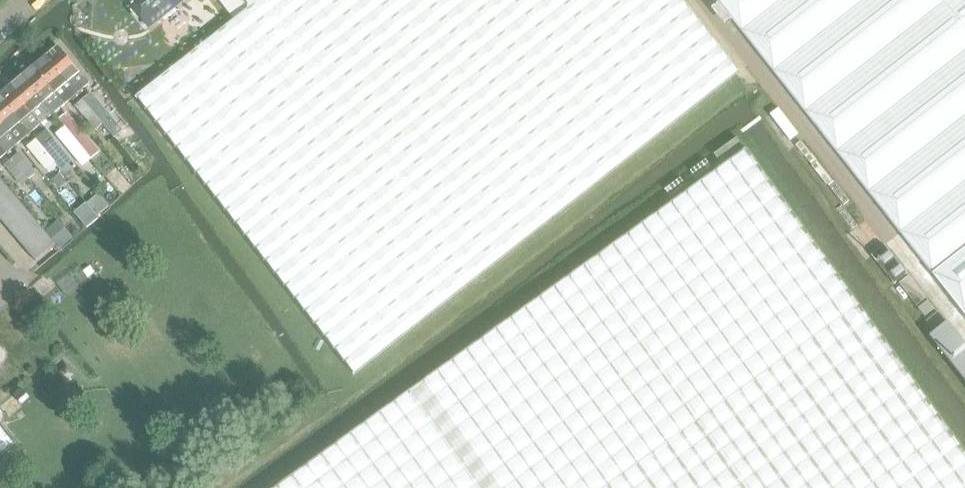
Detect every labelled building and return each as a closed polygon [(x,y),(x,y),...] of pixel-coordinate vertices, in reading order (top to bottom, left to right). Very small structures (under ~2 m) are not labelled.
[(149,28),(185,0),(128,0),(149,28)] [(251,8),(137,97),(355,375),(738,73),(681,0),(261,0),(251,8)] [(931,276),(964,319),(964,0),(714,0),(931,276)] [(59,47),(47,57),(77,94),(89,84),(59,47)] [(47,57),(34,68),(65,105),(77,94),(47,57)] [(34,68),(22,78),(53,115),(65,105),(34,68)] [(22,78),(11,87),(41,124),(53,115),(22,78)] [(0,96),(0,97),(31,133),(41,124),(11,87),(0,96)] [(89,96),(83,101),(99,120),(103,125),(115,139),(123,132),(92,93),(89,96)] [(20,143),(31,133),(0,97),(0,119),(20,143)] [(83,101),(75,108),(95,132),(103,125),(99,120),(83,101)] [(67,114),(58,121),(64,128),(91,161),(100,154),(67,114)] [(7,153),(20,143),(0,119),(0,145),(7,153)] [(64,128),(55,136),(82,168),(91,161),(64,128)] [(46,131),(36,140),(54,161),(55,163),(65,177),(73,171),(74,170),(70,165),(72,163),(73,162),(47,130),(46,131)] [(713,153),(721,164),(744,147),(737,137),(713,153)] [(36,140),(26,148),(44,168),(46,171),(54,164),(55,163),(54,161),(36,140)] [(947,431),(745,151),(560,284),(278,487),(964,487),(964,456),(947,431)] [(19,154),(12,159),(29,179),(36,174),(19,154)] [(12,159),(4,166),(21,186),(29,179),(12,159)] [(60,249),(45,232),(44,233),(0,181),(0,219),(37,262),(55,246),(59,250),(60,249)] [(99,194),(87,204),(90,207),(94,212),(97,216),(98,216),(109,207),(109,206),(99,194)] [(94,212),(87,218),(90,222),(92,224),(99,218),(98,216),(97,216),(94,212)] [(58,221),(45,232),(60,249),(73,238),(58,221)] [(873,255),(894,284),(907,274),(885,245),(873,255)] [(917,306),(927,298),(909,276),(899,284),(917,306)] [(925,317),(935,309),(929,300),(918,308),(925,317)] [(938,312),(926,321),(932,328),(943,319),(938,312)] [(930,335),(964,380),(964,344),(947,322),(930,335)] [(21,389),(13,396),(22,406),(30,398),(21,389)] [(11,443),(0,430),(0,453),(11,443)]
